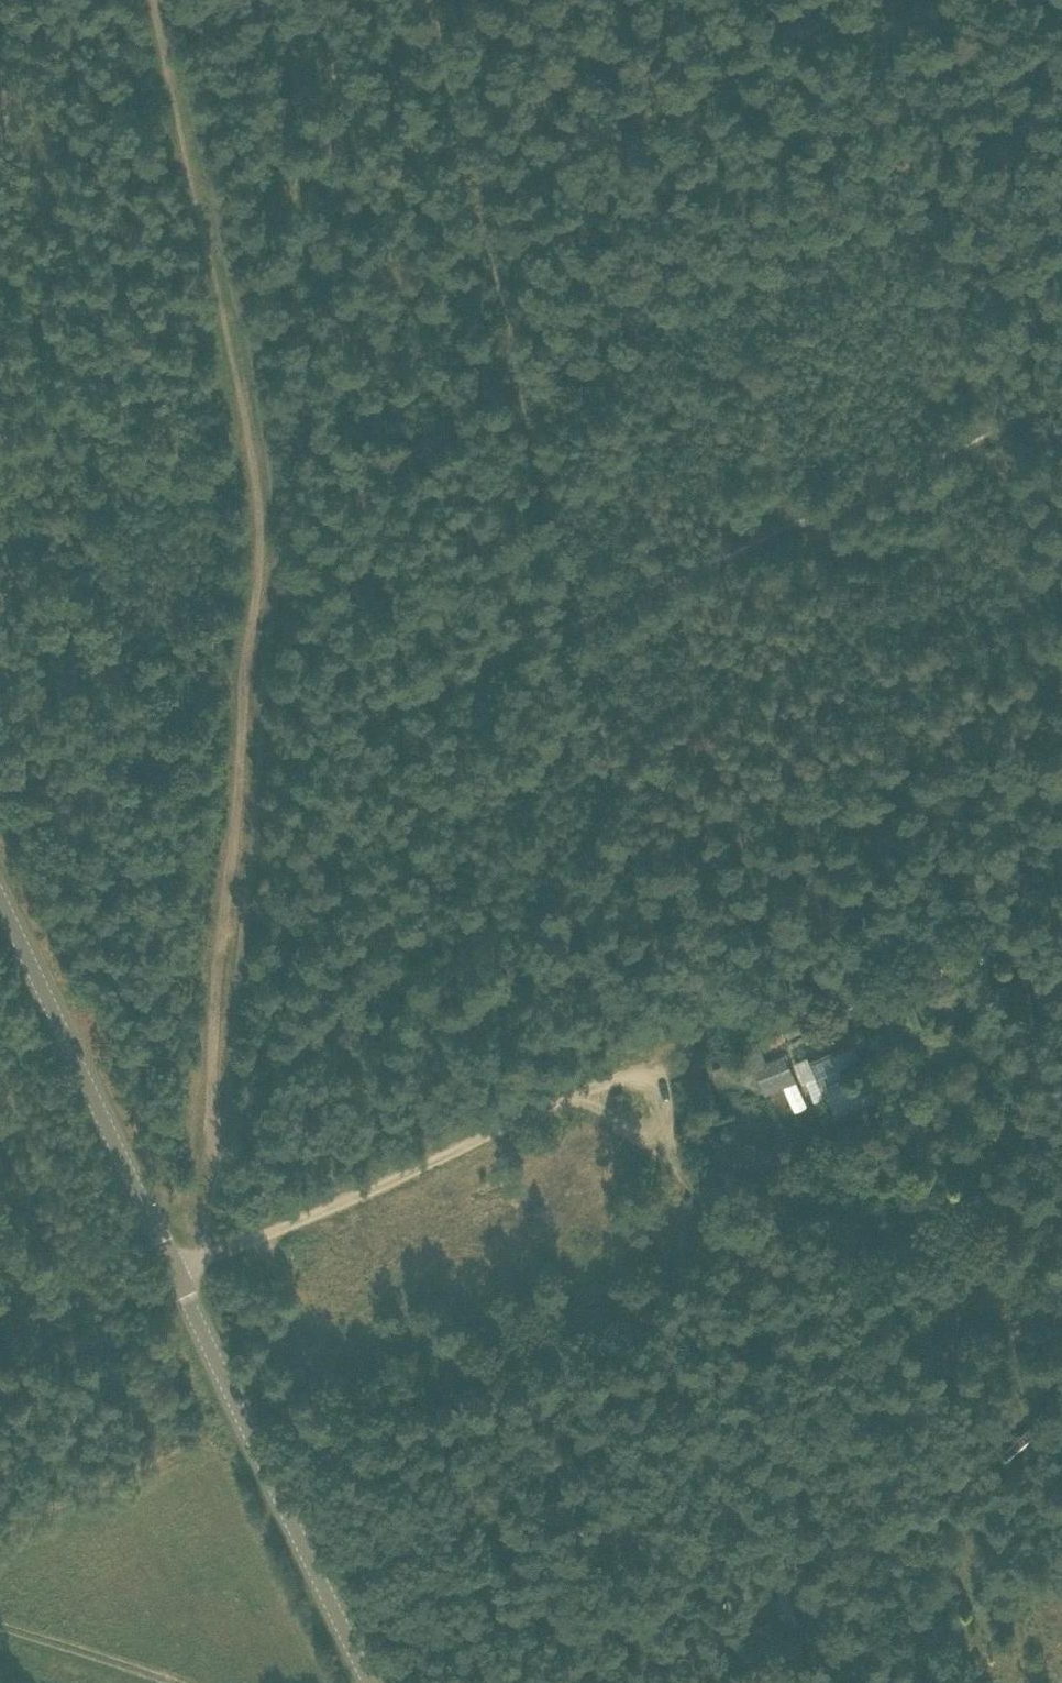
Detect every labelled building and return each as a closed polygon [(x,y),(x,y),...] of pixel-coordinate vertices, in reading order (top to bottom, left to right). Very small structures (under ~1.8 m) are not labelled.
[(781,1025),(780,1023),(757,1033),(740,1040),(746,1052),(762,1045),(764,1049),(802,1031),(796,1018),(781,1025)] [(720,1088),(726,1103),(778,1082),(775,1075),(789,1069),(782,1053),(753,1065),(749,1054),(717,1067),(724,1087),(720,1088)] [(846,1054),(815,1067),(819,1076),(803,1083),(809,1097),(824,1091),(827,1098),(859,1084),(846,1054)] [(798,1079),(786,1084),(795,1109),(808,1105),(798,1079)]
